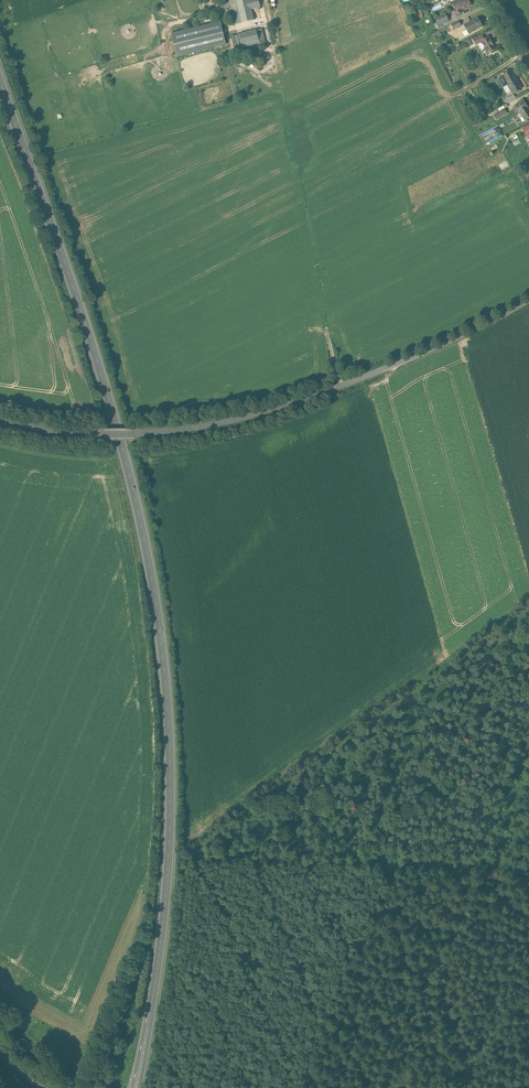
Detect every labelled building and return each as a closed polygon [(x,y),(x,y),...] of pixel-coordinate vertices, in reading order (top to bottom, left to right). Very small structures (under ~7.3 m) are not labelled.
[(228,9),(223,10),(225,19),(233,17),(240,15),(236,0),(232,0),(230,0),(232,8),(228,9)] [(240,15),(242,23),(254,20),(251,9),(249,0),(236,0),(240,15)] [(251,9),(260,7),(259,0),(249,0),(251,9)] [(452,4),(457,11),(456,12),(457,14),(459,14),(460,14),(461,12),(460,11),(471,5),(468,0),(459,0),(452,4)] [(446,14),(440,16),(443,23),(449,21),(446,14)] [(240,15),(233,17),(235,24),(242,23),(240,15)] [(443,23),(440,16),(435,19),(438,26),(443,23)] [(478,17),(464,25),(467,30),(469,34),(483,26),(478,17)] [(220,21),(171,33),(177,56),(226,44),(220,21)] [(459,21),(451,24),(453,29),(455,28),(456,28),(458,27),(461,25),(459,21)] [(262,29),(257,30),(261,46),(266,45),(262,29)] [(257,30),(239,34),(243,50),(261,46),(257,30)] [(239,34),(232,36),(237,55),(244,53),(243,50),(239,34)] [(482,35),(473,40),(476,44),(482,41),(481,41),(484,39),(482,35)] [(484,39),(481,41),(482,41),(486,49),(486,50),(487,52),(488,52),(488,53),(495,49),(488,37),(484,39)] [(511,70),(502,76),(506,83),(505,84),(506,86),(508,84),(517,79),(511,70)] [(494,77),(487,82),(489,85),(496,81),(494,77)] [(517,79),(508,84),(513,94),(522,88),(517,79)] [(513,95),(504,99),(507,104),(516,99),(513,95)] [(528,108),(524,100),(515,105),(520,113),(528,108)] [(520,113),(525,120),(528,118),(528,109),(528,108),(520,113)] [(489,146),(494,155),(501,152),(496,143),(489,146)] [(501,171),(510,166),(506,160),(497,166),(501,171)] [(24,1051),(30,1045),(22,1037),(16,1042),(24,1051)]
